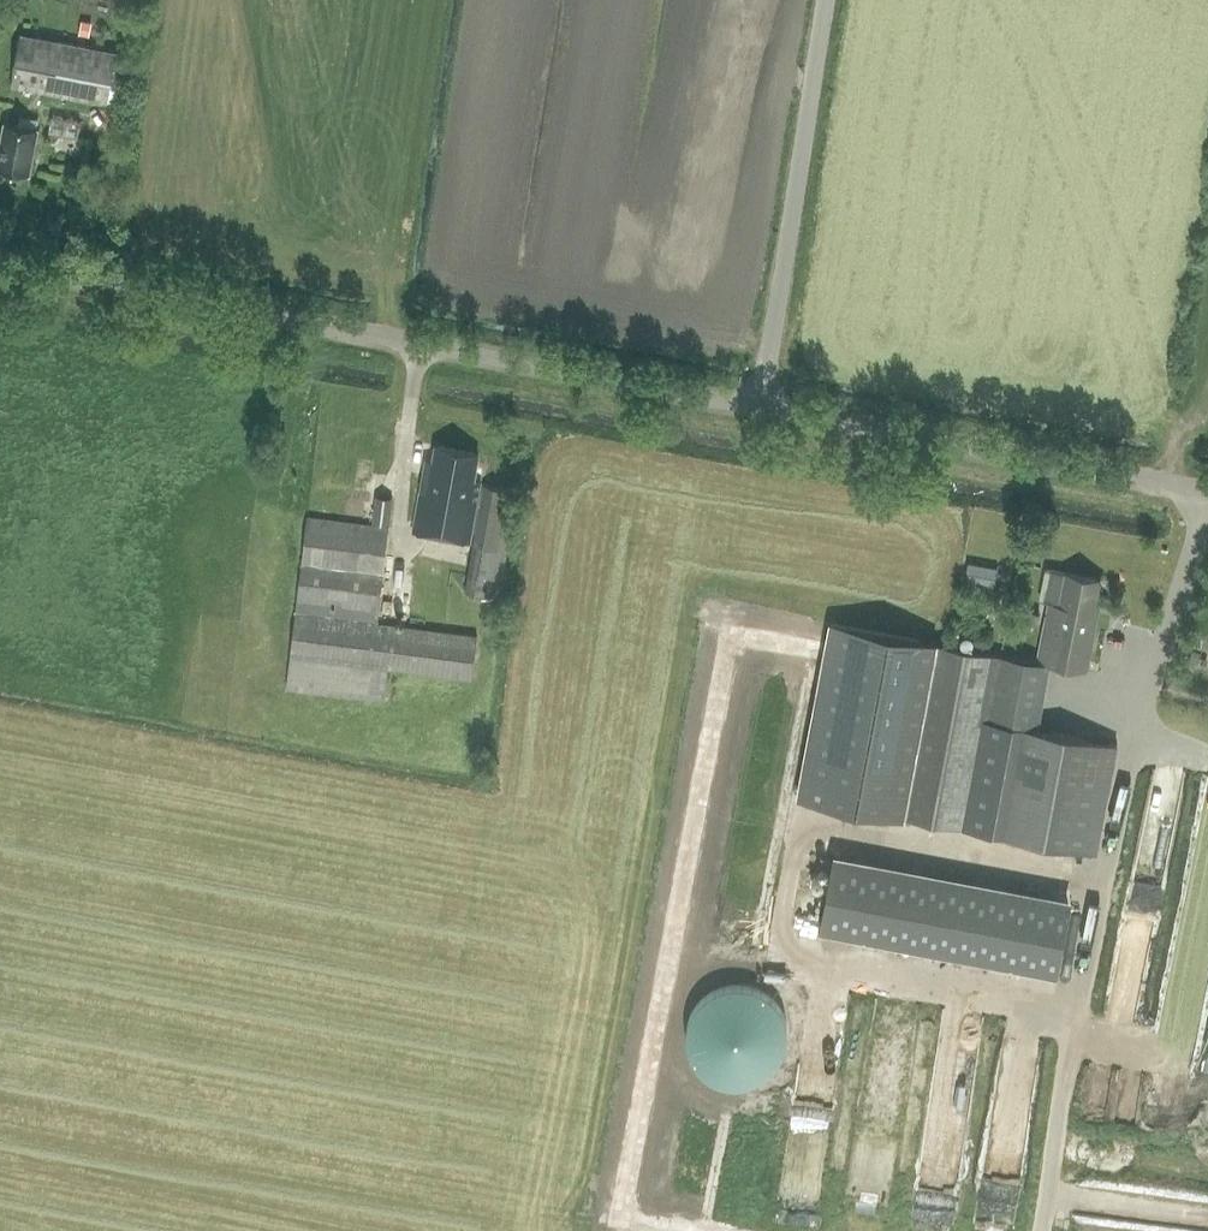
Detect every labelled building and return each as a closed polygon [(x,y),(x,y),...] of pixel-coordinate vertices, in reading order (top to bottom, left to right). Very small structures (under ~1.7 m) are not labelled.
[(117,51),(21,33),(12,86),(108,104),(109,99),(124,102),(129,78),(112,75),(117,51)] [(60,113),(57,130),(87,135),(90,118),(60,113)] [(20,124),(7,121),(0,156),(0,167),(30,173),(39,127),(38,127),(39,120),(21,117),(20,124)] [(422,530),(466,540),(471,541),(482,481),(474,480),(479,454),(437,446),(434,461),(430,460),(428,471),(425,470),(414,530),(422,530)] [(483,485),(465,591),(499,597),(518,491),(483,485)] [(373,522),(390,524),(393,499),(376,497),(373,522)] [(993,589),(997,569),(967,564),(964,584),(993,589)] [(1093,612),(1100,579),(1067,573),(1061,605),(1048,603),(1037,661),(1088,671),(1099,613),(1093,612)] [(829,622),(797,797),(1097,852),(1117,745),(1035,730),(1047,663),(938,643),(938,642),(829,622)] [(1058,976),(1070,912),(1021,903),(1009,967),(1058,976)]
